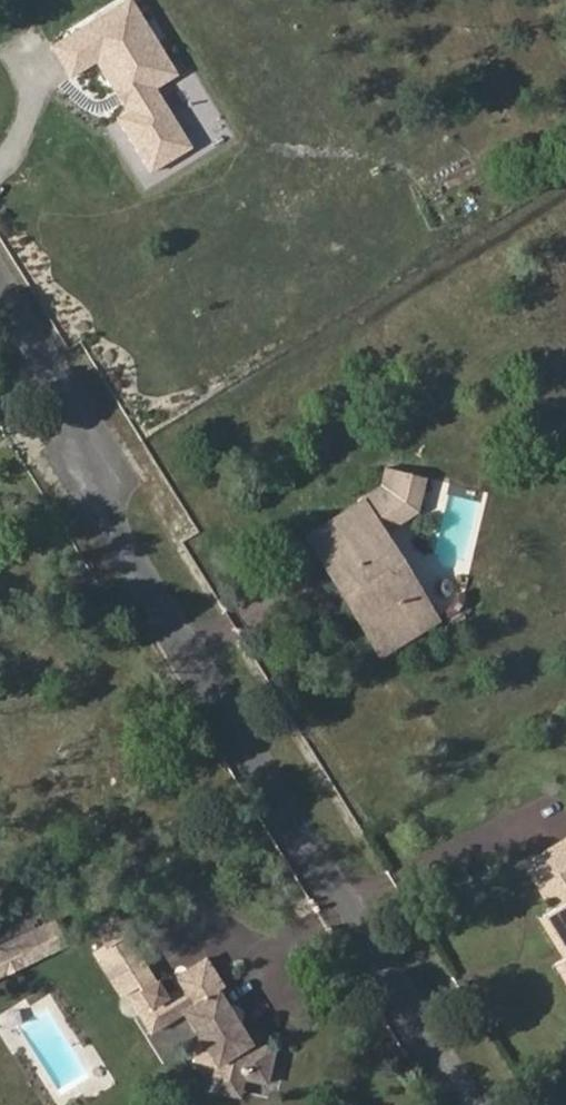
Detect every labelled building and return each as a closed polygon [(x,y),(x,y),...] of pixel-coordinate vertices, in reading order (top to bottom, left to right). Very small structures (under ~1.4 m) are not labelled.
[(137,1),(59,49),(78,80),(103,64),(134,115),(125,121),(157,175),(198,150),(162,91),(184,78),(137,1)] [(412,485),(389,480),(384,496),(399,517),(408,511),(412,485)] [(399,517),(384,496),(363,507),(386,544),(419,520),(427,487),(412,485),(408,511),(399,517)] [(386,544),(363,507),(322,533),(338,561),(327,569),(339,588),(349,581),(361,598),(351,606),(363,623),(372,617),(391,647),(435,621),(386,544)] [(322,533),(310,540),(327,569),(338,561),(322,533)] [(339,588),(351,606),(361,598),(349,581),(339,588)] [(382,653),(391,647),(372,617),(363,623),(382,653)] [(561,841),(522,865),(541,900),(550,900),(556,909),(545,916),(565,951),(565,846),(564,847),(561,841)] [(565,984),(565,951),(545,916),(535,923),(556,957),(554,967),(565,984)] [(126,920),(104,934),(118,955),(137,943),(140,941),(126,920)] [(0,951),(0,980),(70,946),(58,923),(0,951)] [(109,961),(136,1005),(147,1000),(164,988),(137,943),(118,955),(109,961)] [(172,997),(164,988),(147,1000),(153,1011),(161,1006),(173,1024),(188,1015),(206,1038),(225,1063),(221,1073),(219,1081),(249,1090),(251,1082),(275,1089),(284,1054),(269,1049),(255,1045),(223,998),(230,993),(234,989),(212,957),(176,981),(182,990),(172,997)] [(269,1049),(230,993),(223,998),(255,1045),(269,1049)] [(143,1019),(156,1036),(173,1024),(161,1006),(153,1011),(143,1019)] [(206,1038),(199,1067),(221,1073),(225,1063),(206,1038)] [(216,1095),(245,1103),(249,1090),(219,1081),(216,1095)]
